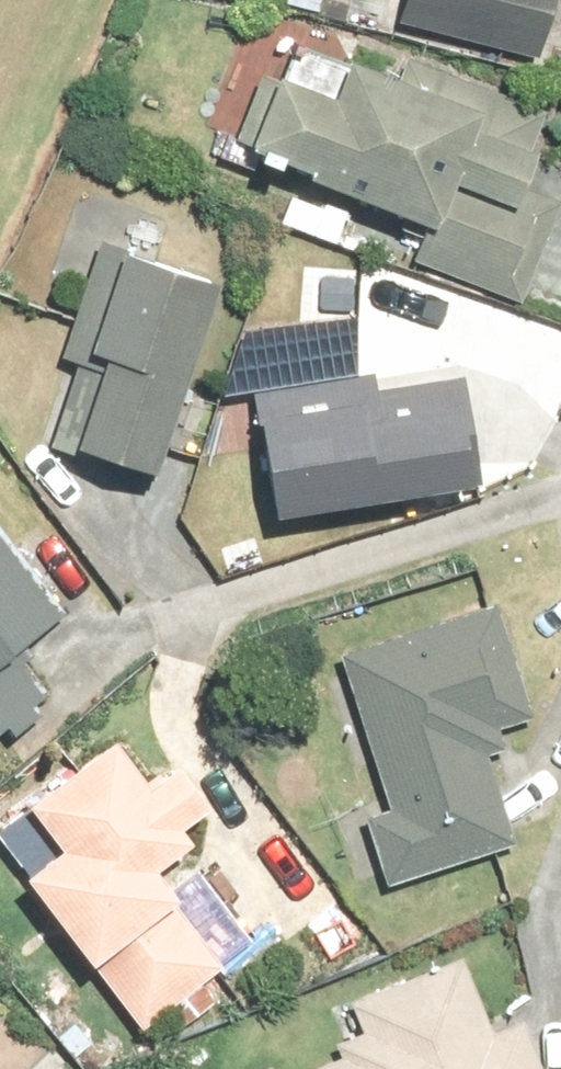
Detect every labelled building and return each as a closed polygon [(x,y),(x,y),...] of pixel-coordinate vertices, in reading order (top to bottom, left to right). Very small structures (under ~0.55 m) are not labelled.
[(393,16),(540,54),(554,0),(397,0),(393,16)] [(248,128),(411,193),(392,241),(522,292),(560,196),(560,192),(516,174),(545,102),(403,45),(400,51),(345,29),(327,76),(277,56),(248,128)] [(147,474),(214,258),(99,222),(57,359),(77,365),(52,445),(147,474)] [(458,356),(255,383),(270,496),(473,469),(458,356)] [(57,683),(20,634),(65,601),(0,514),(0,725),(57,683)] [(496,592),(339,642),(389,799),(368,806),(390,875),(515,836),(478,719),(531,703),(496,592)] [(219,955),(163,882),(172,876),(149,846),(182,821),(172,807),(205,782),(172,738),(141,761),(107,716),(20,781),(54,827),(20,852),(141,1015),(219,955)] [(284,1068),(545,1068),(522,1012),(491,1025),(460,947),(349,991),(361,1023),(333,1034),(338,1047),(284,1068)] [(0,1058),(0,1068),(12,1068),(0,1058)]
